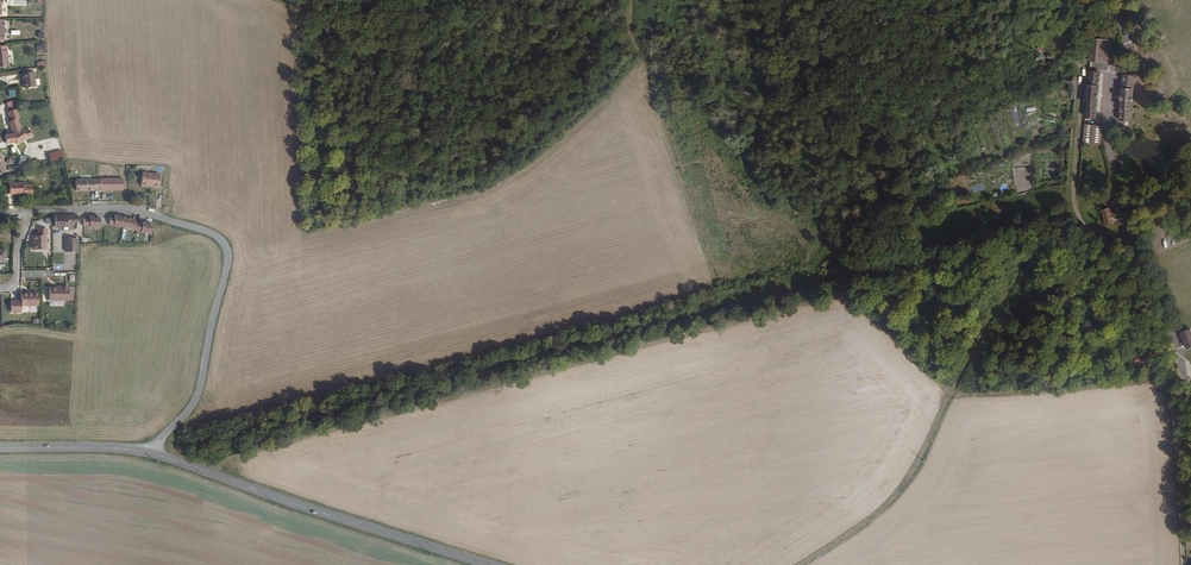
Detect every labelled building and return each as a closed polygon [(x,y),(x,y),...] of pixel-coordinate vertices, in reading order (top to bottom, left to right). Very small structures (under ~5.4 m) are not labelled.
[(1092,39),(1090,62),(1109,63),(1110,40),(1092,39)] [(1085,106),(1084,119),(1096,119),(1097,107),(1098,107),(1100,86),(1099,86),(1100,72),(1088,71),(1087,85),(1086,85),(1085,106)] [(36,88),(33,73),(22,75),(24,90),(36,88)] [(1076,89),(1077,78),(1074,75),(1063,80),(1072,86),(1076,89)] [(1118,122),(1131,122),(1131,110),(1132,110),(1134,90),(1133,90),(1135,76),(1133,76),(1126,76),(1122,75),(1121,89),(1119,109),(1120,109),(1118,122)] [(20,112),(19,110),(19,108),(16,109),(16,99),(13,99),(14,109),(7,111),(9,119),(7,120),(10,131),(20,128),(18,113),(20,112)] [(1101,146),(1102,126),(1084,124),(1083,144),(1101,146)] [(25,138),(29,137),(27,129),(21,130),(20,128),(10,131),(4,133),(6,140),(7,142),(12,141),(14,146),(25,140),(25,138)] [(58,161),(58,160),(57,153),(44,155),(45,165),(58,161)] [(159,188),(161,175),(144,173),(142,185),(159,188)] [(99,191),(122,191),(122,178),(99,178),(99,191)] [(75,180),(75,192),(98,191),(98,180),(75,180)] [(31,194),(30,183),(21,184),(21,182),(6,183),(7,194),(22,193),(22,195),(31,194)] [(1109,207),(1101,209),(1104,220),(1106,225),(1114,223),(1109,207)] [(68,226),(68,214),(55,214),(55,216),(55,226),(68,226)] [(77,226),(78,215),(68,214),(68,226),(68,227),(77,226)] [(108,224),(118,225),(149,234),(150,223),(146,222),(145,224),(141,223),(133,221),(129,219),(129,218),(122,216),(118,215),(118,217),(113,216),(113,217),(109,216),(108,224)] [(98,226),(99,216),(93,216),(93,217),(89,217),(83,217),(82,225),(88,225),(88,226),(98,226)] [(38,235),(33,235),(33,249),(45,249),(45,235),(47,235),(47,228),(38,228),(38,235)] [(9,231),(0,230),(0,239),(9,240),(9,231)] [(66,253),(77,253),(77,230),(72,230),(72,234),(67,234),(66,253)] [(61,284),(61,286),(49,286),(49,298),(68,298),(68,286),(67,286),(67,284),(61,284)] [(38,305),(37,292),(31,292),(31,293),(27,293),(27,292),(21,292),(21,305),(38,305)] [(1186,349),(1190,347),(1190,330),(1190,328),(1180,332),(1182,338),(1183,341),(1186,349)] [(1154,364),(1149,348),(1140,350),(1141,354),(1129,357),(1132,366),(1144,363),(1145,367),(1154,364)]
